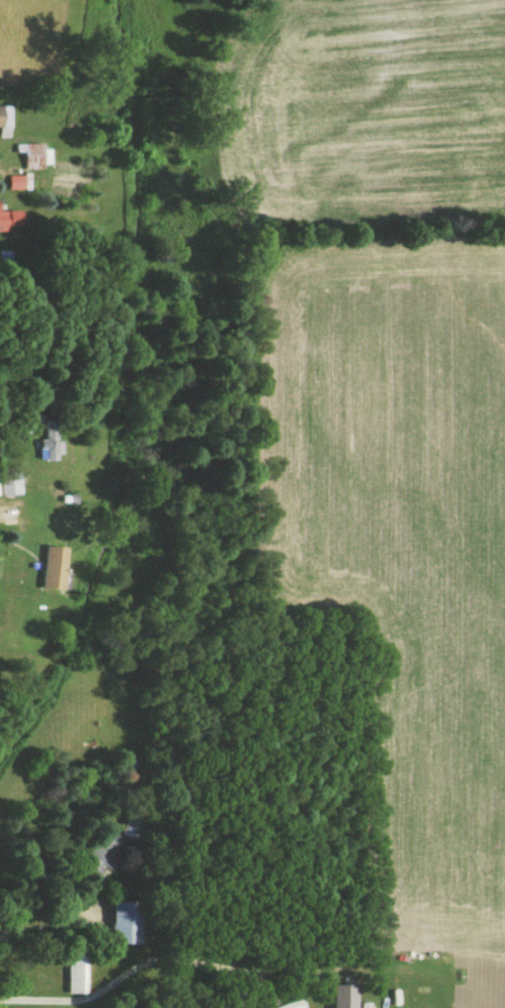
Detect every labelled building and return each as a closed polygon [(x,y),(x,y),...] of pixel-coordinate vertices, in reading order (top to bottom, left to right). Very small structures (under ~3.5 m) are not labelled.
[(9,139),(9,109),(0,109),(0,139),(9,139)] [(23,171),(44,171),(44,146),(15,146),(16,154),(23,154),(23,171)] [(8,192),(23,192),(23,179),(8,179),(8,192)] [(20,232),(20,213),(0,213),(0,232),(20,232)] [(44,443),(38,443),(38,464),(57,464),(57,426),(44,426),(44,443)] [(0,474),(0,497),(19,497),(19,474),(0,474)] [(62,594),(65,551),(44,549),(41,592),(62,594)] [(110,946),(139,946),(139,904),(110,904),(110,946)] [(84,996),(84,948),(66,948),(66,996),(84,996)]
